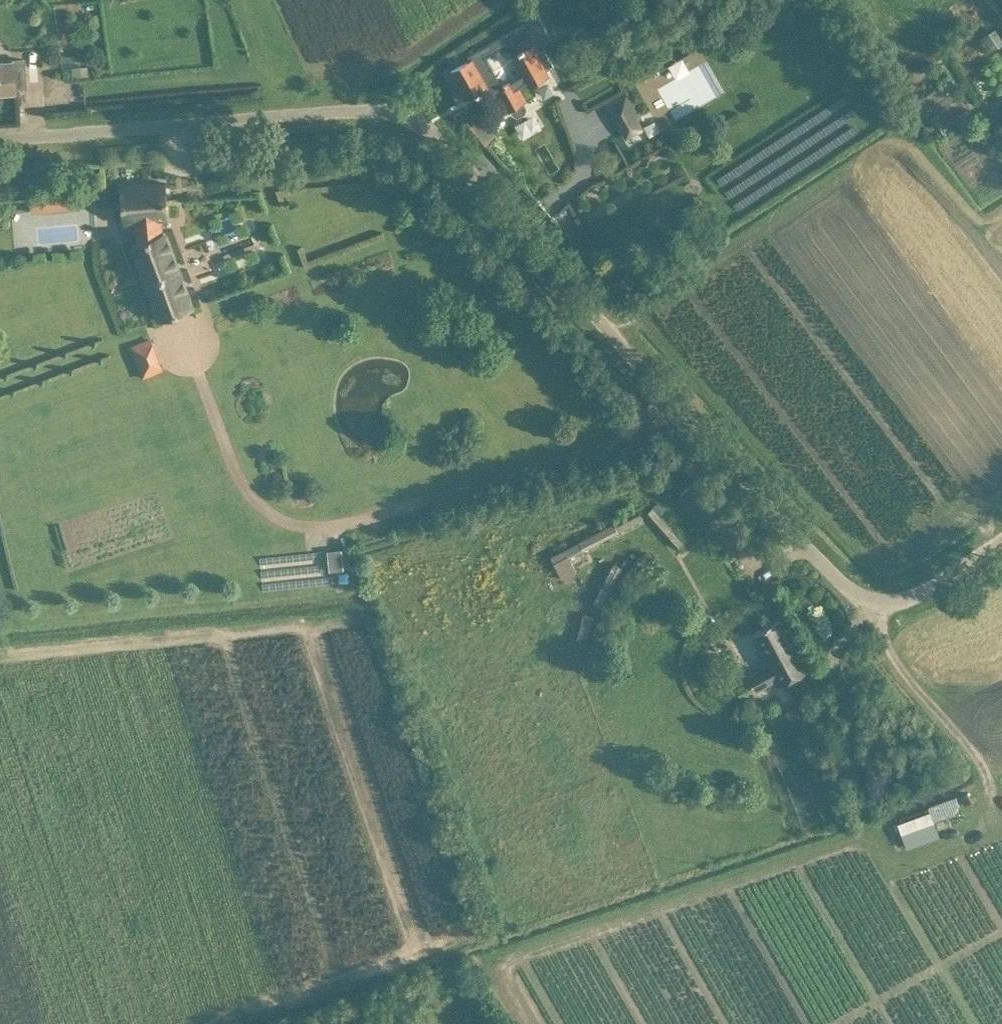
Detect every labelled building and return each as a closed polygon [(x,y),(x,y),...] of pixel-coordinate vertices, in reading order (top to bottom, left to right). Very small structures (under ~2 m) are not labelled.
[(535,18),(509,33),(471,55),(473,59),(469,61),(451,70),(466,97),(491,83),(495,91),(498,90),(509,110),(511,109),(514,114),(518,115),(526,112),(527,107),(524,102),(526,101),(528,100),(520,86),(529,82),(530,85),(550,74),(534,44),(545,38),(550,35),(539,16),(535,18)] [(669,20),(658,26),(663,34),(674,28),(669,20)] [(992,58),(1001,54),(1001,35),(986,42),(992,58)] [(16,90),(14,60),(0,61),(0,92),(16,90)] [(947,76),(938,82),(944,91),(952,85),(947,76)] [(629,89),(606,102),(627,139),(645,128),(638,117),(641,116),(643,115),(629,89)] [(478,148),(483,144),(495,134),(476,112),(459,126),(478,148)] [(929,118),(940,136),(947,130),(936,113),(929,118)] [(169,216),(166,182),(146,184),(147,187),(123,189),(123,186),(122,186),(124,220),(136,219),(138,242),(133,244),(160,319),(193,307),(165,232),(162,233),(160,217),(169,216)] [(78,192),(68,193),(69,209),(80,208),(78,192)] [(40,196),(30,196),(31,212),(41,212),(40,196)] [(242,215),(226,219),(230,233),(212,237),(216,250),(254,239),(250,228),(245,229),(242,215)] [(246,268),(266,262),(263,252),(221,265),(225,279),(247,272),(246,268)] [(138,349),(152,381),(173,372),(159,339),(138,349)] [(704,524),(712,516),(728,503),(702,474),(687,488),(678,496),(704,524)] [(652,506),(646,512),(677,546),(683,541),(657,512),(652,506)] [(639,509),(615,521),(620,530),(644,518),(639,509)] [(615,521),(579,540),(584,549),(620,530),(615,521)] [(579,540),(566,547),(570,556),(584,549),(579,540)] [(560,550),(551,555),(562,577),(571,573),(577,570),(570,556),(566,547),(560,550)] [(343,551),(329,552),(331,572),(345,571),(343,551)] [(616,562),(596,602),(604,606),(624,567),(616,562)] [(781,620),(754,635),(753,635),(766,658),(762,661),(766,667),(747,679),(755,694),(775,681),(778,689),(812,670),(781,620)] [(804,702),(787,712),(797,729),(813,720),(804,702)]
